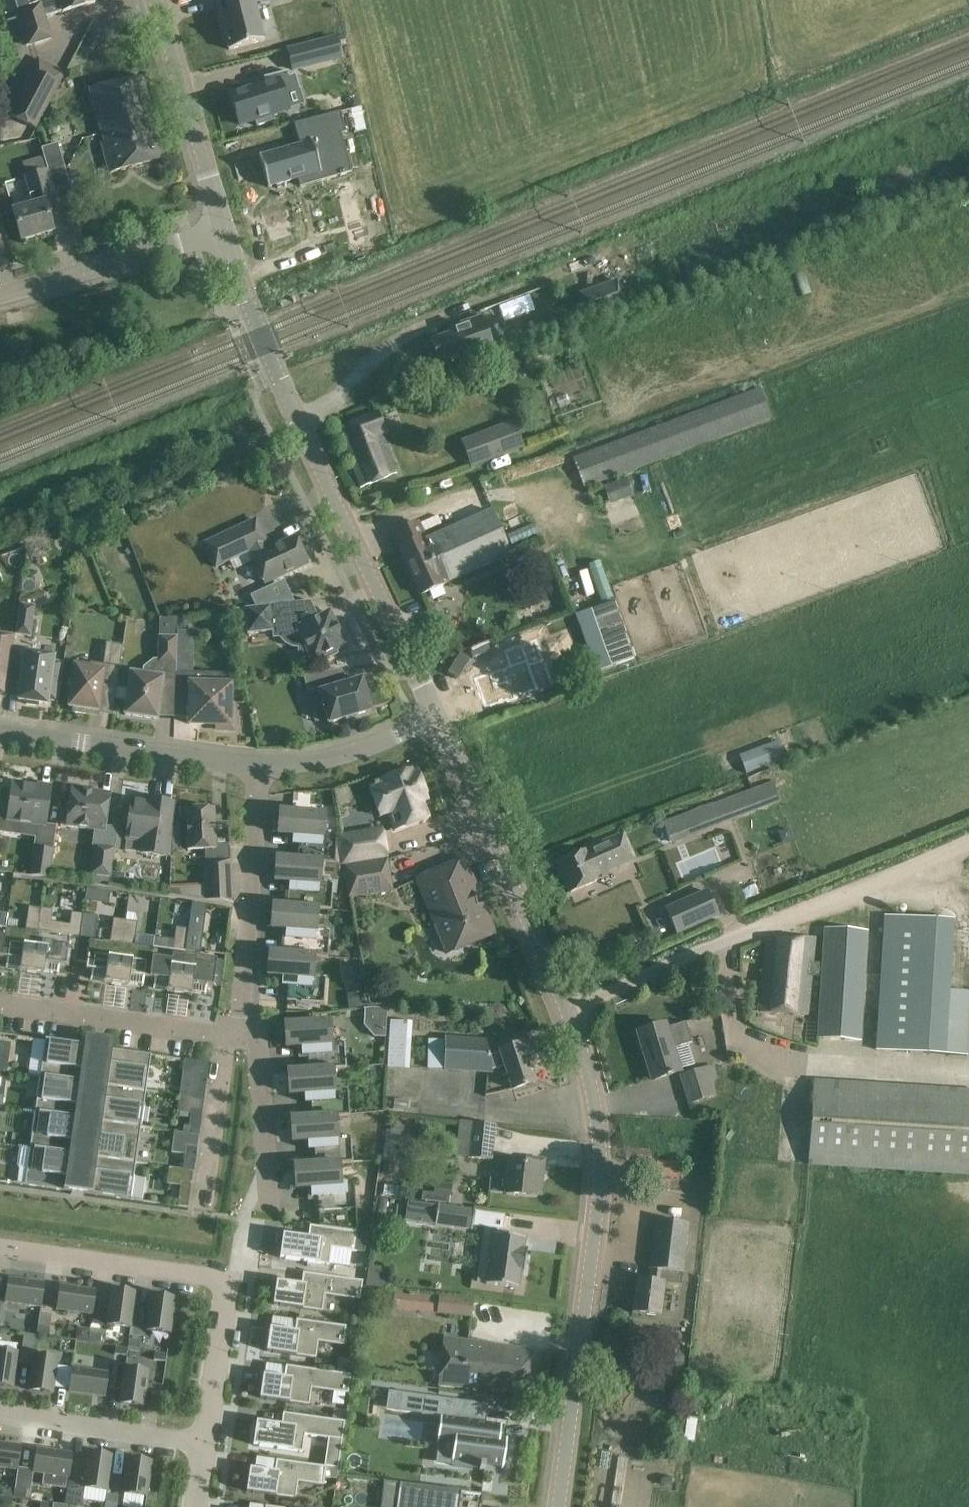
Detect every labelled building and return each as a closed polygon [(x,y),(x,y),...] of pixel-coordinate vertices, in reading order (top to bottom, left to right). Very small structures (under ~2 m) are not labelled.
[(21,10),(16,11),(26,46),(51,38),(44,17),(62,12),(63,13),(95,3),(94,0),(18,0),(21,10)] [(216,1),(217,1),(229,48),(229,49),(228,49),(229,50),(264,41),(264,40),(263,40),(254,4),(271,0),(216,0),(216,1)] [(335,38),(288,50),(293,71),(340,58),(335,38)] [(65,73),(38,58),(8,115),(36,129),(65,73)] [(265,84),(230,95),(239,125),(255,121),(256,127),(275,121),(273,115),(280,113),(288,110),(283,95),(300,90),(295,74),(289,76),(288,71),(263,78),(265,84)] [(104,134),(153,120),(141,79),(93,89),(104,134)] [(300,145),(259,157),(268,188),(291,181),(298,179),(300,187),(323,180),(317,161),(346,152),(341,134),(346,133),(340,112),(294,124),(300,145)] [(165,159),(153,120),(104,134),(106,144),(104,145),(111,172),(165,159)] [(42,149),(48,171),(63,167),(57,144),(42,149)] [(52,232),(45,205),(57,201),(48,171),(46,172),(42,158),(22,163),(26,178),(24,179),(33,207),(13,213),(21,241),(52,232)] [(63,167),(48,171),(57,201),(73,197),(63,167)] [(0,201),(0,215),(0,216),(14,211),(10,198),(0,201)] [(262,215),(272,249),(294,242),(284,208),(262,215)] [(627,307),(617,281),(580,295),(589,321),(627,307)] [(493,351),(482,317),(465,323),(467,328),(430,341),(432,345),(428,347),(434,363),(438,362),(439,366),(476,353),(477,357),(493,351)] [(772,419),(760,388),(574,457),(586,489),(772,419)] [(399,474),(378,414),(339,428),(360,488),(399,474)] [(524,448),(514,421),(460,441),(470,469),(524,448)] [(627,478),(603,486),(607,496),(630,488),(627,478)] [(510,554),(491,511),(426,540),(418,523),(396,533),(403,547),(401,548),(422,595),(443,586),(443,585),(510,554)] [(238,529),(204,544),(215,568),(219,577),(235,570),(231,561),(249,553),(252,558),(251,559),(264,584),(289,573),(307,564),(295,538),(270,550),(256,520),(238,529)] [(568,576),(559,554),(551,557),(561,579),(568,576)] [(293,604),(293,603),(244,608),(247,635),(279,631),(280,638),(286,644),(292,647),(299,648),(305,646),(313,661),(323,656),(325,660),(337,654),(335,650),(345,645),(335,624),(331,626),(326,615),(299,628),(294,618),(291,618),(290,605),(293,604)] [(19,604),(15,636),(31,638),(35,606),(19,604)] [(611,606),(589,614),(609,671),(631,663),(611,606)] [(127,701),(125,716),(157,720),(163,680),(176,681),(176,672),(177,637),(177,629),(177,618),(160,620),(159,636),(158,636),(158,662),(154,662),(145,669),(144,676),(131,674),(128,690),(127,701)] [(177,618),(177,629),(184,630),(189,626),(189,619),(177,618)] [(6,697),(9,678),(12,658),(15,636),(0,634),(0,696),(6,697)] [(478,677),(474,678),(480,693),(479,693),(480,698),(482,697),(485,708),(490,706),(491,706),(506,700),(507,702),(518,698),(517,696),(532,691),(533,691),(538,689),(529,665),(543,660),(541,655),(542,655),(536,639),(504,650),(505,654),(509,663),(509,665),(504,667),(503,665),(502,666),(503,668),(493,672),(493,669),(491,670),(492,672),(488,673),(478,677)] [(99,712),(99,707),(114,709),(115,700),(116,689),(117,688),(119,668),(122,651),(123,645),(105,643),(102,666),(90,664),(90,668),(74,666),(71,688),(68,708),(73,709),(72,712),(90,715),(91,711),(99,712)] [(64,663),(53,661),(54,657),(25,653),(18,701),(26,702),(26,705),(38,706),(38,704),(47,705),(47,702),(58,704),(64,663)] [(337,687),(333,671),(302,675),(308,692),(318,689),(329,724),(371,711),(362,680),(337,687)] [(176,672),(176,681),(175,699),(190,699),(189,725),(215,725),(215,730),(233,730),(234,710),(230,710),(230,686),(206,685),(207,673),(176,672)] [(116,689),(115,700),(127,701),(128,696),(128,690),(117,688),(116,689)] [(786,759),(779,741),(739,757),(745,774),(786,759)] [(412,774),(411,770),(382,780),(383,784),(378,786),(385,804),(395,832),(428,820),(418,792),(424,790),(418,772),(412,774)] [(781,803),(773,781),(662,821),(670,843),(781,803)] [(45,827),(47,812),(50,792),(37,791),(38,787),(12,784),(9,804),(7,818),(0,817),(0,831),(16,833),(19,831),(20,823),(45,827)] [(109,799),(109,794),(72,789),(67,827),(104,832),(106,818),(109,799)] [(147,804),(131,801),(128,821),(126,840),(142,842),(140,854),(170,858),(171,858),(173,819),(172,819),(174,803),(148,800),(147,804)] [(229,847),(215,847),(214,809),(186,811),(187,831),(187,851),(204,850),(205,862),(204,862),(206,896),(206,901),(231,904),(233,905),(233,900),(231,860),(229,860),(229,847)] [(280,812),(278,834),(293,835),(292,845),(298,846),(297,860),(335,863),(343,863),(339,838),(337,838),(337,837),(323,836),(323,835),(324,815),(280,812)] [(782,831),(779,838),(782,844),(793,840),(789,829),(782,831)] [(386,856),(382,831),(339,838),(343,863),(386,856)] [(634,859),(623,835),(557,863),(571,893),(597,882),(595,877),(634,859)] [(113,849),(96,847),(92,875),(110,877),(113,849)] [(53,851),(35,848),(31,876),(49,879),(53,851)] [(335,864),(335,863),(297,860),(276,859),(275,881),(289,882),(288,892),(295,893),(294,907),(331,910),(348,911),(349,902),(332,901),(333,884),(319,883),(321,864),(321,863),(335,864)] [(392,892),(387,860),(344,867),(349,899),(392,892)] [(466,860),(416,880),(445,953),(495,933),(483,903),(477,905),(473,894),(479,892),(466,860)] [(112,872),(110,885),(123,887),(125,874),(112,872)] [(169,895),(182,897),(181,885),(170,886),(169,895)] [(717,915),(707,893),(666,911),(676,934),(717,915)] [(290,955),(328,957),(330,931),(316,930),(317,910),(331,911),(331,910),(294,907),(273,906),(271,928),(286,929),(285,939),(291,940),(290,955)] [(27,973),(32,974),(41,909),(29,907),(25,933),(6,931),(2,959),(7,960),(6,968),(27,971),(27,973)] [(41,909),(32,974),(36,975),(37,972),(58,975),(59,967),(65,968),(66,960),(76,962),(83,915),(72,913),(70,925),(51,923),(53,911),(41,909)] [(2,959),(6,931),(8,914),(0,913),(0,959),(2,959)] [(83,915),(76,962),(87,963),(85,971),(91,972),(90,980),(112,983),(111,985),(116,986),(126,921),(114,919),(110,945),(91,942),(95,917),(83,915)] [(885,917),(877,1051),(945,1055),(967,1057),(968,1031),(968,992),(949,991),(953,921),(885,917)] [(126,921),(116,986),(121,986),(121,984),(129,985),(143,987),(144,979),(149,980),(153,951),(155,936),(136,934),(138,923),(126,921)] [(153,951),(149,980),(154,981),(153,989),(167,990),(174,992),(174,994),(179,995),(188,930),(176,928),(175,939),(155,936),(153,951)] [(813,963),(811,977),(821,977),(817,1039),(860,1042),(868,932),(824,929),(822,964),(813,963)] [(188,930),(179,995),(184,995),(184,993),(205,996),(206,988),(212,989),(216,960),(196,957),(200,931),(188,930)] [(808,1016),(811,977),(813,963),(815,938),(766,941),(766,942),(762,980),(761,980),(758,1014),(808,1016)] [(328,957),(290,955),(269,953),(268,975),(282,977),(282,986),(288,987),(287,1002),(324,1005),(326,978),(312,977),(314,957),(328,958),(328,957)] [(366,1007),(363,992),(346,994),(349,1010),(366,1007)] [(376,1009),(371,1008),(364,1009),(364,1026),(374,1038),(385,1038),(386,1010),(376,1009)] [(309,1071),(346,1068),(345,1042),(331,1043),(329,1022),(305,1024),(285,1025),(286,1048),(301,1047),(301,1057),(308,1056),(309,1071)] [(412,1024),(390,1023),(388,1067),(409,1068),(412,1024)] [(666,1024),(637,1033),(652,1081),(681,1072),(680,1070),(694,1065),(687,1045),(691,1043),(685,1023),(667,1028),(666,1024)] [(486,1040),(445,1038),(444,1069),(492,1072),(492,1070),(505,1066),(513,1090),(515,1089),(534,1083),(522,1044),(500,1051),(501,1053),(489,1056),(486,1040)] [(40,1077),(83,1083),(88,1047),(45,1041),(40,1077)] [(0,1043),(0,1072),(7,1073),(11,1044),(0,1043)] [(88,1047),(83,1083),(78,1119),(73,1155),(68,1192),(88,1195),(93,1158),(98,1122),(103,1086),(108,1050),(88,1047)] [(108,1050),(103,1086),(146,1092),(151,1056),(108,1050)] [(209,1064),(184,1060),(182,1073),(196,1075),(194,1091),(205,1093),(209,1064)] [(346,1068),(309,1071),(288,1072),(290,1095),(304,1094),(305,1103),(311,1103),(312,1118),(350,1115),(348,1089),(334,1090),(333,1070),(346,1069),(346,1068)] [(713,1097),(705,1070),(682,1077),(690,1104),(713,1097)] [(78,1119),(83,1083),(40,1077),(35,1113),(78,1119)] [(814,1082),(808,1165),(968,1176),(968,1091),(814,1082)] [(98,1122),(141,1128),(146,1092),(103,1086),(98,1122)] [(200,1129),(204,1100),(179,1097),(177,1114),(191,1116),(189,1128),(200,1129)] [(29,1149),(73,1155),(78,1119),(35,1113),(29,1149)] [(314,1150),(315,1165),(339,1163),(353,1162),(351,1136),(337,1137),(336,1117),(350,1116),(350,1115),(312,1118),(291,1119),(293,1142),(307,1141),(308,1150),(314,1150)] [(397,1121),(390,1131),(397,1136),(404,1127),(397,1121)] [(460,1121),(458,1141),(472,1142),(470,1159),(492,1161),(492,1162),(493,1155),(495,1126),(472,1123),(460,1121)] [(98,1122),(93,1158),(136,1164),(141,1128),(98,1122)] [(735,1134),(726,1128),(720,1136),(729,1142),(735,1134)] [(174,1133),(171,1153),(185,1155),(184,1164),(195,1165),(197,1149),(199,1136),(174,1133)] [(17,1166),(18,1169),(27,1170),(24,1186),(68,1192),(73,1155),(29,1149),(19,1148),(17,1166)] [(136,1164),(93,1158),(88,1195),(131,1201),(136,1164)] [(544,1160),(527,1159),(526,1165),(509,1163),(507,1181),(490,1179),(489,1193),(506,1195),(506,1196),(535,1198),(536,1182),(543,1176),(544,1160)] [(656,1159),(655,1176),(681,1176),(681,1160),(656,1159)] [(315,1165),(294,1166),(296,1189),(310,1188),(311,1198),(317,1197),(318,1212),(319,1228),(358,1234),(356,1210),(354,1183),(340,1184),(339,1164),(353,1163),(353,1162),(315,1165)] [(393,1164),(383,1162),(381,1173),(391,1174),(393,1164)] [(194,1173),(170,1170),(168,1181),(181,1183),(179,1199),(190,1201),(194,1173)] [(422,1191),(421,1200),(433,1202),(449,1203),(450,1196),(451,1196),(452,1185),(435,1183),(434,1193),(422,1191)] [(401,1188),(384,1186),(383,1197),(400,1198),(401,1188)] [(408,1202),(405,1221),(436,1225),(472,1230),(474,1211),(408,1202)] [(681,1285),(689,1224),(656,1220),(650,1269),(652,1270),(650,1281),(636,1280),(632,1314),(660,1317),(665,1283),(681,1285)] [(319,1228),(310,1227),(308,1239),(283,1235),(280,1259),(329,1266),(331,1249),(357,1253),(359,1234),(358,1234),(319,1228)] [(486,1284),(486,1285),(518,1289),(519,1288),(518,1288),(521,1271),(523,1271),(523,1272),(524,1272),(527,1251),(526,1251),(523,1251),(525,1241),(525,1240),(505,1237),(506,1232),(484,1229),(479,1263),(489,1265),(486,1284)] [(384,1286),(387,1269),(369,1266),(366,1283),(384,1286)] [(323,1313),(325,1296),(360,1301),(363,1282),(303,1274),(302,1285),(277,1282),(273,1306),(323,1313)] [(44,1284),(8,1279),(5,1303),(40,1308),(44,1284)] [(92,1315),(95,1291),(60,1286),(56,1310),(92,1315)] [(130,1329),(135,1293),(112,1290),(107,1325),(130,1329)] [(170,1334),(175,1299),(151,1295),(146,1331),(170,1334)] [(426,1296),(424,1313),(436,1314),(438,1298),(426,1296)] [(316,1360),(318,1343),(343,1346),(344,1337),(346,1327),(297,1320),(295,1332),(270,1329),(266,1352),(316,1360)] [(49,1329),(38,1327),(36,1335),(48,1337),(49,1329)] [(346,1327),(344,1337),(356,1339),(357,1329),(346,1327)] [(77,1328),(75,1340),(88,1342),(89,1329),(77,1328)] [(35,1344),(36,1335),(25,1334),(23,1342),(35,1344)] [(100,1345),(101,1336),(89,1335),(88,1343),(100,1345)] [(512,1349),(444,1339),(439,1385),(525,1393),(532,1352),(512,1349)] [(141,1342),(129,1340),(128,1349),(139,1350),(141,1342)] [(126,1357),(128,1349),(116,1347),(114,1355),(126,1357)] [(670,1350),(664,1355),(664,1364),(670,1371),(678,1371),(684,1365),(685,1357),(679,1351),(670,1350)] [(13,1389),(18,1353),(0,1351),(0,1387),(13,1389)] [(166,1362),(167,1354),(155,1352),(154,1361),(166,1362)] [(34,1356),(29,1391),(52,1395),(54,1382),(70,1384),(72,1369),(56,1367),(57,1359),(34,1356)] [(309,1406),(312,1390),(348,1395),(351,1376),(286,1367),(284,1379),(263,1376),(260,1399),(309,1406)] [(120,1404),(143,1407),(148,1372),(125,1368),(120,1404)] [(69,1393),(104,1398),(108,1374),(72,1369),(70,1384),(69,1393)] [(425,1397),(422,1416),(441,1418),(438,1441),(439,1442),(439,1440),(455,1443),(451,1467),(484,1472),(485,1466),(502,1469),(501,1470),(503,1470),(507,1441),(506,1441),(505,1442),(500,1441),(502,1427),(500,1427),(500,1428),(478,1425),(481,1405),(425,1397)] [(334,1410),(332,1420),(344,1423),(346,1412),(334,1410)] [(256,1422),(253,1446),(302,1453),(305,1436),(328,1440),(324,1467),(338,1469),(342,1442),(344,1423),(283,1414),(281,1426),(256,1422)] [(0,1444),(0,1468),(17,1471),(20,1447),(0,1444)] [(36,1449),(33,1473),(68,1478),(69,1471),(72,1455),(36,1449)] [(68,1478),(66,1497),(77,1499),(83,1489),(107,1492),(112,1456),(88,1453),(85,1474),(69,1471),(68,1478)] [(123,1494),(146,1498),(152,1462),(128,1459),(123,1494)] [(246,1493),(295,1500),(298,1484),(323,1487),(326,1468),(276,1461),(274,1473),(249,1469),(246,1493)] [(326,1468),(324,1478),(337,1480),(338,1470),(326,1468)] [(461,1492),(399,1484),(396,1506),(459,1506),(461,1492)] [(13,1499),(25,1500),(26,1492),(14,1491),(13,1499)] [(105,1506),(117,1506),(119,1496),(107,1495),(105,1506)] [(13,1499),(1,1497),(0,1505),(12,1506),(13,1499)] [(64,1506),(67,1506),(71,1506),(76,1506),(77,1499),(66,1497),(64,1506)]
